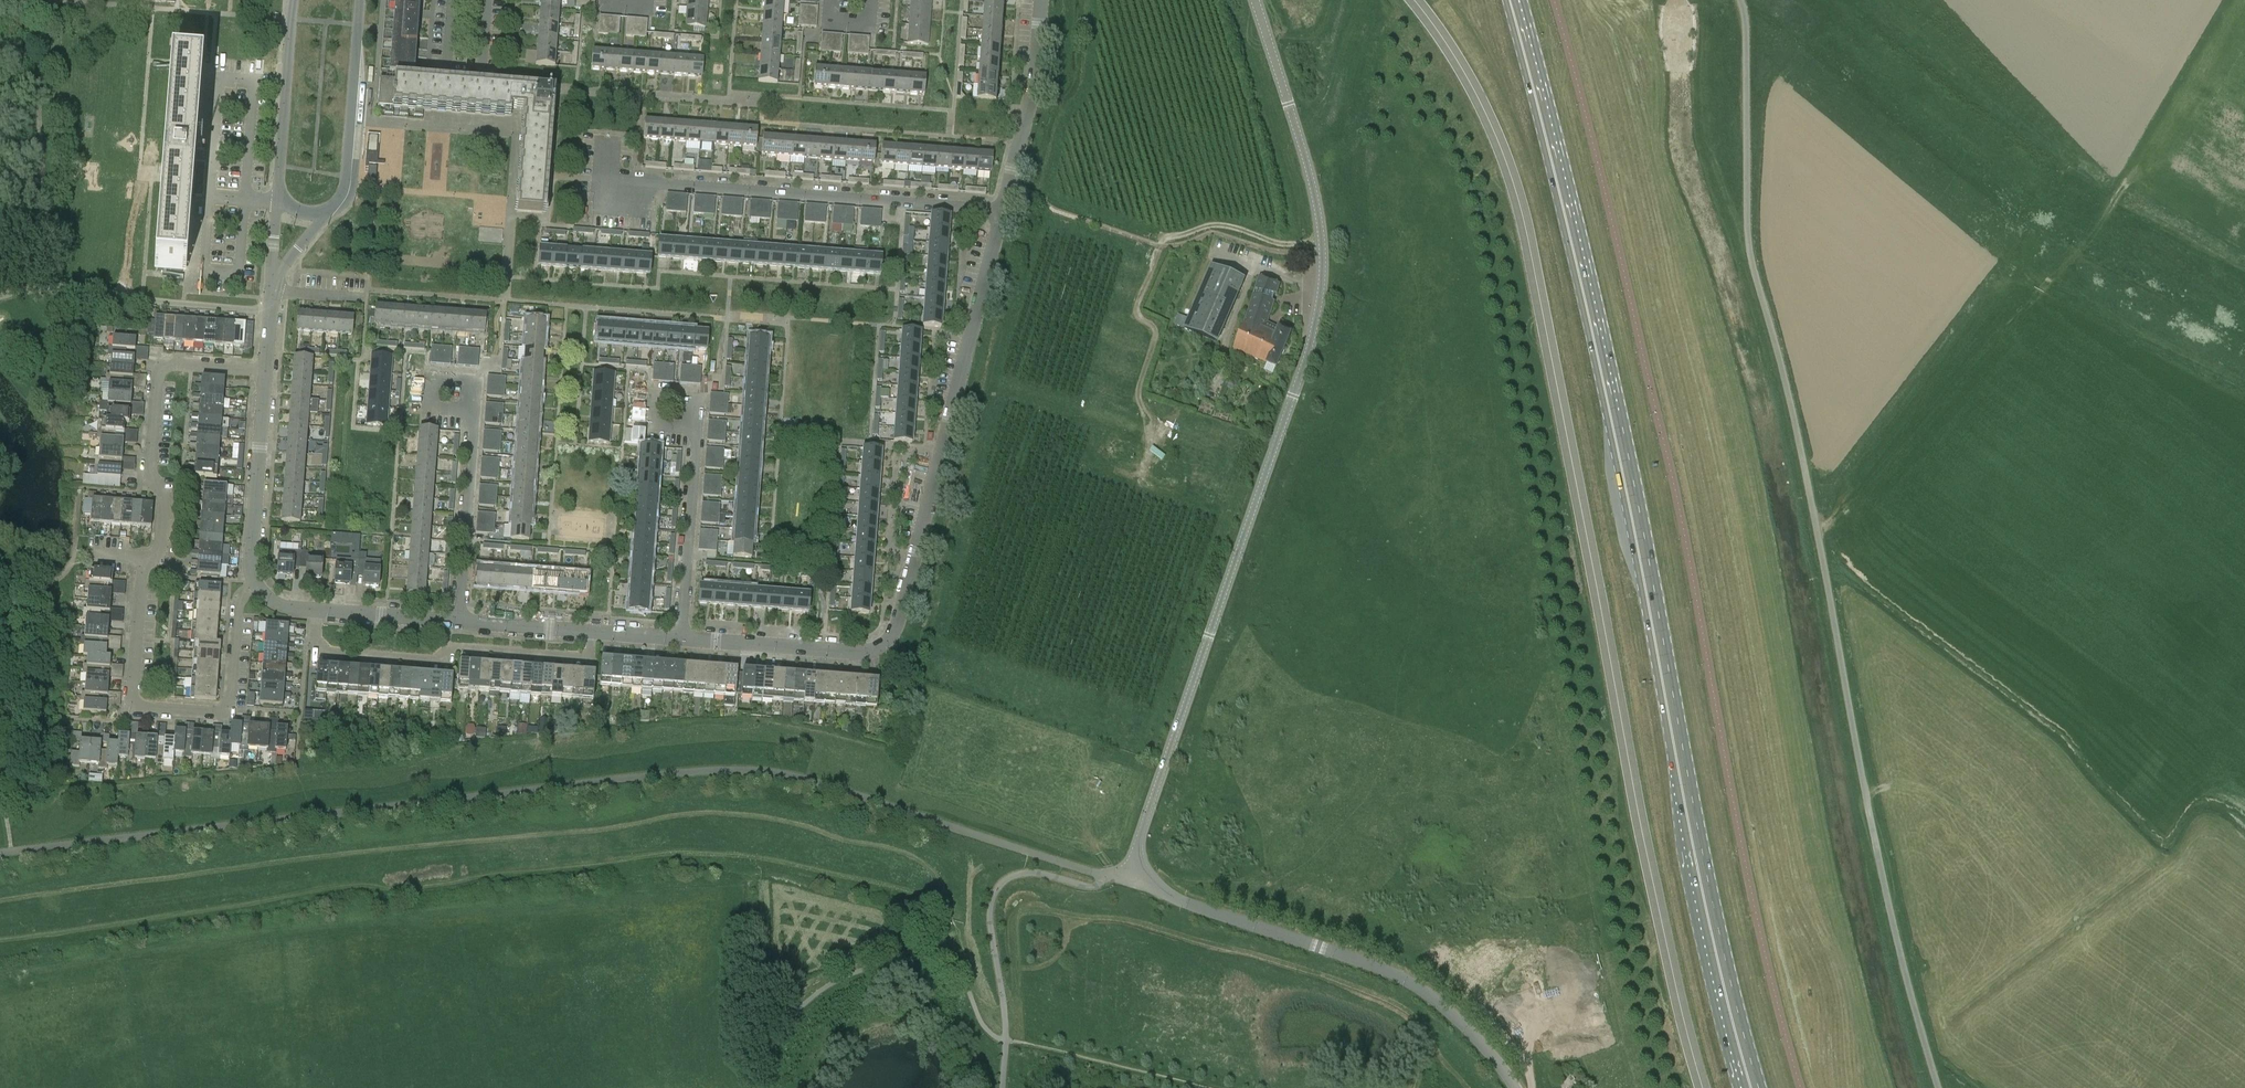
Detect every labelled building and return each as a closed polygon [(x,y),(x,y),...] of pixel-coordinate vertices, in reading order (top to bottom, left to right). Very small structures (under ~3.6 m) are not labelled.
[(389,72),(414,74),(420,0),(395,0),(389,72)] [(558,11),(559,0),(541,0),(540,10),(558,11)] [(687,8),(707,10),(708,0),(688,0),(687,8)] [(782,14),(783,1),(773,0),(765,0),(764,13),(782,14)] [(931,0),(911,0),(911,8),(931,10),(931,0)] [(984,17),(1003,18),(1004,5),(985,3),(984,17)] [(705,27),(707,10),(687,8),(685,26),(705,27)] [(911,8),(909,26),(929,27),(931,10),(911,8)] [(539,23),(557,25),(558,11),(540,10),(539,23)] [(764,13),(763,27),(781,28),(782,14),(764,13)] [(606,16),(599,16),(598,29),(605,30),(606,16)] [(605,30),(609,30),(612,30),(613,17),(606,16),(605,30)] [(612,30),(619,31),(620,17),(613,17),(612,30)] [(983,30),(1002,32),(1003,18),(984,17),(983,30)] [(804,20),(803,26),(816,28),(817,21),(804,20)] [(538,37),(556,38),(557,25),(539,23),(538,37)] [(929,27),(909,26),(908,43),(928,45),(929,27)] [(762,40),(780,42),(781,28),(763,27),(762,40)] [(982,44),(1001,45),(1002,32),(983,30),(982,44)] [(536,51),(555,52),(556,38),(538,37),(536,51)] [(861,50),(868,50),(869,37),(862,37),(861,50)] [(762,40),(760,54),(779,55),(780,42),(762,40)] [(999,59),(1001,45),(982,44),(981,57),(999,59)] [(555,52),(536,51),(535,65),(554,66),(555,52)] [(591,70),(605,71),(606,52),(592,51),(591,70)] [(605,71),(619,72),(620,53),(606,52),(605,71)] [(619,72),(632,73),(634,54),(620,53),(619,72)] [(632,73),(646,74),(647,55),(634,54),(632,73)] [(759,68),(778,69),(779,55),(760,54),(759,68)] [(646,74),(660,75),(661,56),(647,55),(646,74)] [(660,75),(673,76),(675,57),(661,56),(660,75)] [(673,76),(687,77),(688,58),(675,57),(673,76)] [(980,71),(998,73),(999,59),(981,57),(980,71)] [(701,78),(702,59),(688,58),(687,77),(701,78)] [(152,63),(152,69),(173,71),(167,148),(163,148),(162,166),(165,167),(164,183),(161,182),(160,186),(164,186),(157,271),(162,271),(166,272),(182,273),(188,196),(202,197),(204,167),(190,165),(198,69),(167,67),(167,64),(152,63)] [(778,69),(759,68),(758,82),(777,83),(778,69)] [(814,87),(828,88),(829,69),(815,68),(814,87)] [(829,69),(828,88),(841,89),(843,70),(829,69)] [(841,89),(855,90),(856,72),(843,70),(841,89)] [(979,85),(997,86),(998,73),(980,71),(979,85)] [(856,72),(855,90),(869,91),(870,73),(856,72)] [(869,91),(882,92),(884,74),(870,73),(869,91)] [(884,74),(882,92),(896,93),(897,75),(884,74)] [(896,93),(909,94),(911,76),(897,75),(896,93)] [(923,95),(925,77),(911,76),(909,94),(923,95)] [(380,79),(377,108),(378,108),(378,107),(385,108),(385,114),(392,114),(392,115),(393,115),(393,109),(400,109),(399,115),(407,115),(407,116),(408,110),(415,110),(414,116),(422,117),(421,117),(422,117),(423,108),(511,115),(511,109),(525,111),(517,212),(542,214),(546,214),(555,90),(395,77),(395,81),(381,80),(381,79),(380,79)] [(978,99),(996,100),(997,86),(979,85),(978,99)] [(658,140),(659,122),(645,121),(644,139),(658,140)] [(673,123),(659,122),(658,140),(672,141),(673,123)] [(687,124),(673,123),(672,141),(686,142),(687,124)] [(701,125),(687,124),(686,142),(700,143),(701,125)] [(715,126),(701,125),(700,143),(713,144),(715,126)] [(729,127),(715,126),(713,144),(727,145),(729,127)] [(742,128),(729,127),(727,145),(741,146),(742,128)] [(757,129),(742,128),(741,146),(755,148),(757,129)] [(369,135),(367,161),(369,161),(369,164),(376,165),(378,136),(369,135)] [(776,156),(777,138),(763,136),(762,155),(776,156)] [(776,156),(790,157),(791,139),(777,138),(776,156)] [(805,140),(791,139),(790,157),(804,158),(805,140)] [(804,158),(818,159),(819,141),(805,140),(804,158)] [(833,142),(819,141),(818,159),(832,160),(833,142)] [(832,160),(845,161),(847,143),(833,142),(832,160)] [(861,144),(847,143),(845,161),(859,162),(861,144)] [(861,144),(859,162),(874,164),(875,145),(861,144)] [(880,164),(895,165),(896,147),(882,146),(880,164)] [(910,148),(896,147),(895,165),(908,166),(910,148)] [(923,149),(910,148),(908,166),(922,167),(923,149)] [(937,150),(923,149),(922,167),(935,168),(937,150)] [(950,151),(937,150),(935,168),(949,169),(950,151)] [(964,152),(950,151),(949,169),(963,171),(964,152)] [(978,153),(964,152),(963,171),(976,172),(978,153)] [(992,154),(978,153),(976,172),(990,173),(992,154)] [(367,181),(375,182),(377,168),(368,167),(367,181)] [(987,187),(988,174),(977,174),(977,187),(987,187)] [(666,206),(673,207),(674,194),(667,193),(666,206)] [(873,223),(880,224),(882,210),(874,210),(873,223)] [(930,229),(948,230),(949,216),(931,214),(930,229)] [(815,218),(811,218),(805,217),(804,222),(803,230),(813,231),(814,223),(815,218)] [(869,233),(870,228),(870,223),(867,222),(860,222),(859,232),(869,233)] [(929,242),(947,244),(948,230),(930,229),(929,242)] [(658,258),(672,259),(673,240),(659,239),(658,258)] [(672,259),(686,260),(687,241),(673,240),(672,259)] [(686,260),(700,261),(701,242),(687,241),(686,260)] [(700,261),(714,262),(715,244),(701,242),(700,261)] [(928,256),(946,257),(947,244),(929,242),(928,256)] [(714,262),(727,263),(729,245),(715,244),(714,262)] [(727,263),(741,264),(743,246),(729,245),(727,263)] [(741,264),(755,265),(757,247),(743,246),(741,264)] [(755,265),(769,266),(771,248),(757,247),(755,265)] [(538,267),(553,268),(554,249),(540,248),(538,267)] [(769,266),(783,267),(784,249),(771,248),(769,266)] [(553,268),(566,269),(568,250),(554,249),(553,268)] [(783,267),(797,269),(798,250),(784,249),(783,267)] [(566,269),(580,270),(582,251),(568,250),(566,269)] [(797,269),(811,270),(812,251),(798,250),(797,269)] [(580,270),(594,271),(596,252),(582,251),(580,270)] [(811,270),(825,271),(826,252),(812,251),(811,270)] [(594,271),(608,272),(609,253),(596,252),(594,271)] [(825,271),(838,272),(840,253),(826,252),(825,271)] [(608,272),(622,273),(623,254),(609,253),(608,272)] [(838,272),(852,273),(854,254),(840,253),(838,272)] [(622,273),(636,274),(637,255),(623,254),(622,273)] [(852,273),(866,274),(868,255),(854,254),(852,273)] [(650,275),(651,268),(652,256),(637,255),(636,274),(650,275)] [(880,275),(882,257),(868,255),(866,274),(880,275)] [(927,270),(945,271),(946,257),(928,256),(927,270)] [(1233,308),(1232,307),(1244,280),(1212,266),(1200,293),(1189,319),(1179,315),(1175,325),(1218,344),(1233,308)] [(926,284),(944,285),(945,271),(927,270),(926,284)] [(1233,351),(1277,369),(1291,334),(1279,328),(1278,329),(1267,324),(1274,302),(1272,301),(1274,294),(1276,294),(1279,285),(1259,278),(1246,322),(1233,351)] [(925,298),(943,299),(944,285),(926,284),(925,298)] [(924,312),(943,313),(943,299),(925,298),(924,312)] [(389,326),(390,307),(377,306),(375,325),(389,326)] [(389,326),(403,327),(404,308),(390,307),(389,326)] [(418,309),(404,308),(403,327),(416,328),(418,309)] [(416,328),(430,329),(431,310),(418,309),(416,328)] [(445,311),(431,310),(430,329),(443,330),(445,311)] [(154,341),(164,341),(166,319),(164,319),(158,318),(159,311),(155,311),(154,318),(155,318),(155,321),(150,320),(149,320),(148,334),(154,335),(154,341)] [(165,311),(164,319),(166,319),(164,341),(175,342),(176,319),(174,319),(168,319),(169,312),(165,311)] [(457,331),(458,312),(445,311),(443,330),(443,335),(448,335),(448,330),(457,331)] [(175,342),(184,343),(186,320),(184,320),(178,319),(179,312),(175,312),(174,319),(176,319),(175,342)] [(311,332),(312,313),(298,312),(297,331),(311,332)] [(472,313),(458,312),(457,331),(470,332),(472,313)] [(923,326),(942,327),(943,313),(924,312),(923,326)] [(184,313),(184,320),(186,320),(184,343),(194,343),(196,321),(194,321),(188,320),(189,313),(184,313)] [(194,343),(204,344),(206,321),(204,321),(198,321),(199,314),(194,313),(194,321),(196,321),(194,343)] [(325,333),(326,314),(312,313),(311,332),(325,333)] [(476,332),(484,333),(486,314),(472,313),(470,332),(470,337),(475,337),(476,332)] [(204,314),(204,321),(206,321),(204,344),(214,345),(216,322),(214,322),(208,321),(208,314),(204,314)] [(340,315),(326,314),(325,333),(338,334),(340,315)] [(214,345),(224,346),(225,323),(223,323),(218,322),(218,315),(214,315),(214,322),(216,322),(214,345)] [(224,315),(223,323),(225,323),(224,346),(233,346),(235,323),(233,323),(227,323),(228,316),(224,315)] [(353,317),(340,315),(338,334),(352,335),(353,317)] [(233,346),(240,347),(240,350),(251,351),(253,335),(245,334),(245,324),(238,324),(238,316),(234,316),(233,323),(235,323),(233,346)] [(526,334),(545,336),(546,322),(527,320),(526,334)] [(597,342),(598,342),(611,343),(613,324),(599,323),(597,342)] [(613,324),(611,343),(625,344),(626,326),(613,324)] [(626,326),(625,344),(639,345),(640,327),(626,326)] [(640,327),(639,345),(652,346),(654,328),(640,327)] [(654,328),(652,346),(666,347),(667,329),(654,328)] [(667,329),(666,347),(679,348),(681,330),(667,329)] [(681,330),(679,348),(693,349),(694,331),(681,330)] [(902,344),(920,346),(921,331),(903,330),(902,344)] [(694,331),(693,349),(707,351),(709,332),(694,331)] [(545,336),(526,334),(525,348),(544,349),(545,336)] [(108,355),(112,356),(112,355),(117,356),(117,348),(126,349),(135,350),(134,353),(148,354),(148,348),(135,347),(136,339),(113,337),(112,347),(109,346),(108,355)] [(405,337),(405,343),(404,343),(404,348),(414,349),(414,344),(415,342),(414,342),(415,338),(405,337)] [(751,338),(750,352),(768,353),(769,339),(751,338)] [(901,358),(919,360),(920,346),(902,344),(901,358)] [(147,361),(148,354),(134,353),(135,350),(126,349),(117,348),(117,356),(112,355),(112,356),(111,365),(134,366),(134,360),(147,361)] [(544,349),(525,348),(524,362),(543,363),(544,349)] [(767,367),(768,353),(750,352),(748,365),(767,367)] [(372,354),(371,372),(391,373),(392,355),(372,354)] [(294,357),(293,371),(312,372),(313,358),(294,357)] [(900,372),(918,373),(919,360),(901,358),(900,372)] [(878,359),(877,370),(882,370),(888,370),(889,361),(878,359)] [(543,363),(524,362),(523,375),(542,377),(543,363)] [(133,374),(134,366),(111,365),(110,374),(106,374),(105,383),(110,383),(110,382),(114,383),(115,375),(123,376),(123,377),(132,377),(132,381),(146,382),(146,375),(133,374)] [(765,380),(767,367),(748,365),(747,379),(765,380)] [(660,368),(653,368),(652,381),(659,382),(660,368)] [(311,386),(312,372),(293,371),(292,385),(311,386)] [(701,371),(694,371),(693,384),(700,385),(701,371)] [(389,391),(391,373),(371,372),(370,389),(389,391)] [(595,372),(593,389),(614,391),(615,373),(595,372)] [(899,386),(917,387),(918,373),(900,372),(899,386)] [(146,382),(132,381),(132,377),(123,377),(123,376),(115,375),(114,383),(110,382),(110,383),(105,383),(102,383),(101,392),(109,392),(131,394),(132,387),(145,388),(146,382)] [(542,377),(523,375),(522,389),(541,390),(542,377)] [(194,389),(201,389),(201,387),(224,389),(225,379),(202,377),(201,385),(194,385),(194,389)] [(764,394),(765,380),(747,379),(746,393),(764,394)] [(1240,383),(1231,380),(1228,387),(1236,391),(1240,383)] [(292,385),(291,398),(309,400),(311,386),(292,385)] [(898,400),(916,401),(917,387),(899,386),(898,400)] [(223,399),(224,389),(201,387),(201,389),(200,395),(194,395),(193,398),(200,399),(200,397),(223,399)] [(370,389),(368,407),(388,408),(389,391),(370,389)] [(541,390),(522,389),(521,402),(540,404),(541,390)] [(592,407),(612,408),(614,391),(593,389),(592,407)] [(131,402),(131,394),(109,392),(108,402),(100,402),(99,411),(107,412),(107,411),(112,411),(112,403),(121,404),(121,405),(130,405),(130,408),(143,410),(144,403),(131,402)] [(763,408),(764,394),(746,393),(745,406),(763,408)] [(222,409),(223,399),(200,397),(200,399),(200,405),(193,404),(193,408),(199,409),(200,407),(222,409)] [(319,400),(309,400),(291,398),(290,412),(308,413),(318,414),(319,400)] [(897,414),(915,415),(916,401),(898,400),(897,414)] [(540,404),(521,402),(520,416),(539,417),(540,404)] [(143,416),(143,410),(130,408),(130,405),(121,405),(121,404),(112,403),(112,411),(107,411),(107,412),(107,420),(125,422),(125,423),(129,423),(130,415),(143,416)] [(762,421),(763,408),(745,406),(744,420),(762,421)] [(221,419),(222,409),(200,407),(199,409),(199,415),(192,414),(192,418),(199,419),(199,417),(221,419)] [(387,426),(387,422),(388,408),(368,407),(367,425),(387,426)] [(591,424),(611,426),(612,408),(592,407),(591,424)] [(290,412),(289,426),(307,427),(308,413),(290,412)] [(896,427),(914,429),(915,415),(897,414),(896,427)] [(539,417),(520,416),(519,430),(538,431),(539,417)] [(221,429),(221,419),(199,417),(199,419),(198,425),(191,424),(191,428),(198,429),(198,427),(221,429)] [(137,431),(125,430),(125,423),(125,422),(107,420),(98,419),(97,439),(101,439),(101,438),(106,439),(107,430),(115,431),(115,432),(124,432),(123,436),(137,437),(137,431)] [(761,435),(762,421),(744,420),(743,434),(761,435)] [(609,444),(609,443),(611,426),(591,424),(589,442),(609,444)] [(306,441),(307,427),(289,426),(288,439),(306,441)] [(220,438),(221,429),(198,427),(198,429),(197,435),(191,434),(190,438),(197,439),(198,437),(220,438)] [(895,442),(913,443),(914,429),(896,427),(895,442)] [(420,429),(419,443),(437,444),(438,430),(420,429)] [(124,442),(136,443),(137,437),(123,436),(124,432),(115,432),(115,431),(107,430),(106,439),(101,438),(101,439),(100,448),(123,450),(124,442)] [(538,431),(519,430),(518,443),(537,445),(538,431)] [(760,449),(761,435),(743,434),(742,447),(760,449)] [(219,449),(220,438),(198,437),(197,439),(197,445),(190,444),(189,448),(197,448),(197,447),(219,449)] [(288,439),(287,453),(305,454),(306,441),(288,439)] [(436,458),(437,444),(419,443),(418,457),(436,458)] [(537,445),(518,443),(517,457),(536,458),(537,445)] [(641,460),(660,462),(661,448),(642,446),(641,460)] [(218,459),(219,449),(197,447),(197,448),(196,454),(189,454),(189,458),(196,459),(196,457),(218,459)] [(760,449),(742,447),(741,461),(759,462),(760,449)] [(122,457),(123,450),(100,448),(99,457),(95,457),(95,466),(98,466),(104,466),(104,458),(113,459),(112,460),(121,460),(121,464),(134,465),(135,458),(122,457)] [(863,462),(881,463),(883,449),(864,448),(863,462)] [(723,460),(724,459),(730,459),(730,449),(719,449),(718,456),(718,459),(723,460)] [(304,468),(305,454),(287,453),(286,467),(304,468)] [(217,468),(218,459),(196,457),(196,459),(195,464),(188,464),(188,468),(195,468),(195,466),(217,468)] [(418,457),(417,470),(435,472),(436,458),(418,457)] [(536,458),(517,457),(516,471),(535,472),(536,458)] [(121,470),(134,471),(134,465),(121,464),(121,460),(112,460),(113,459),(104,458),(104,466),(98,466),(98,476),(121,478),(121,470)] [(640,474),(659,475),(660,462),(641,460),(640,474)] [(741,461),(740,475),(758,476),(759,462),(741,461)] [(862,475),(880,477),(881,463),(863,462),(862,475)] [(216,479),(217,468),(195,466),(195,468),(195,474),(187,473),(187,477),(195,478),(195,477),(216,479)] [(286,467),(285,480),(303,482),(304,468),(286,467)] [(434,485),(435,472),(417,470),(415,484),(434,485)] [(480,471),(480,478),(493,479),(494,472),(480,471)] [(535,472),(516,471),(515,484),(534,486),(535,472)] [(639,488),(657,489),(659,475),(640,474),(639,488)] [(757,490),(758,476),(740,475),(739,488),(757,490)] [(861,489),(879,491),(880,477),(862,475),(861,489)] [(1137,488),(1153,495),(1157,485),(1141,478),(1137,488)] [(302,495),(303,482),(285,480),(284,494),(302,495)] [(227,486),(204,484),(203,492),(196,491),(196,495),(203,496),(203,495),(226,496),(227,486)] [(415,484),(414,498),(433,499),(434,485),(415,484)] [(534,486),(515,484),(514,498),(533,499),(534,486)] [(638,501),(656,503),(657,489),(639,488),(638,501)] [(756,503),(757,490),(739,488),(738,502),(756,503)] [(860,503),(878,504),(879,491),(861,489),(860,503)] [(103,500),(101,500),(95,500),(96,493),(88,492),(88,499),(85,499),(83,514),(91,515),(90,522),(101,523),(103,500)] [(103,500),(101,523),(111,524),(113,501),(111,501),(105,501),(106,493),(102,493),(101,500),(103,500)] [(112,494),(111,501),(113,501),(111,524),(121,525),(123,502),(121,502),(115,501),(116,494),(112,494)] [(284,494),(283,507),(301,509),(302,495),(284,494)] [(123,502),(121,525),(131,525),(133,503),(131,503),(125,502),(125,495),(121,495),(121,502),(123,502)] [(203,495),(203,496),(203,501),(196,501),(195,505),(202,506),(202,505),(225,506),(226,496),(203,495)] [(131,496),(131,503),(133,503),(131,525),(141,526),(143,504),(141,504),(135,503),(135,496),(131,496)] [(143,504),(141,526),(151,527),(152,505),(145,504),(145,497),(141,496),(141,504),(143,504)] [(432,513),(433,499),(414,498),(413,511),(432,513)] [(533,499),(514,498),(513,511),(532,513),(533,499)] [(637,515),(655,516),(656,503),(638,501),(637,515)] [(755,517),(756,503),(738,502),(737,516),(755,517)] [(859,516),(877,518),(878,504),(860,503),(859,516)] [(202,505),(202,506),(202,512),(195,511),(195,515),(202,516),(202,514),(224,516),(225,506),(202,505)] [(281,522),(300,523),(301,509),(283,507),(281,522)] [(413,511),(412,525),(431,526),(432,513),(413,511)] [(532,513),(513,511),(512,525),(531,527),(532,513)] [(202,514),(202,516),(201,521),(194,521),(194,525),(201,526),(201,524),(223,526),(224,516),(202,514)] [(635,528),(654,530),(655,516),(637,515),(635,528)] [(754,531),(755,517),(737,516),(735,529),(754,531)] [(858,530),(876,531),(877,518),(859,516),(858,530)] [(201,524),(201,526),(200,531),(193,531),(193,535),(200,535),(200,534),(223,536),(223,526),(201,524)] [(430,540),(431,526),(412,525),(411,538),(430,540)] [(531,527),(512,525),(511,539),(529,541),(531,527)] [(476,526),(476,533),(489,534),(490,527),(476,526)] [(634,542),(653,544),(654,530),(635,528),(634,542)] [(752,545),(754,531),(735,529),(734,543),(752,545)] [(856,544),(875,545),(876,531),(858,530),(856,544)] [(360,545),(360,535),(331,533),(330,543),(354,545),(360,545)] [(200,534),(200,535),(200,541),(192,541),(192,545),(199,545),(200,544),(222,546),(223,536),(200,534)] [(411,538),(410,552),(428,554),(430,540),(411,538)] [(633,556),(652,557),(653,544),(634,542),(633,556)] [(300,566),(301,551),(302,544),(280,543),(280,550),(279,550),(277,575),(293,576),(294,566),(300,566)] [(751,559),(752,545),(734,543),(733,557),(751,559)] [(200,544),(199,545),(199,551),(192,551),(191,555),(199,555),(199,554),(221,556),(222,546),(200,544)] [(855,557),(874,559),(875,545),(856,544),(855,557)] [(351,574),(357,574),(359,553),(359,550),(355,549),(354,554),(351,554),(351,559),(336,558),(336,565),(335,584),(350,585),(351,574)] [(309,552),(301,551),(300,566),(307,567),(306,577),(321,579),(323,560),(308,559),(309,552)] [(427,567),(428,554),(410,552),(409,566),(427,567)] [(366,554),(359,553),(357,574),(364,575),(363,586),(379,587),(380,569),(365,567),(366,554)] [(199,554),(199,555),(198,561),(191,561),(191,564),(198,565),(198,564),(220,565),(221,556),(199,554)] [(632,569),(651,571),(652,557),(633,556),(632,569)] [(854,571),(873,572),(874,559),(855,557),(854,571)] [(198,564),(198,565),(197,571),(190,570),(190,574),(197,575),(197,574),(219,576),(220,565),(198,564)] [(409,566),(408,579),(426,581),(427,567),(409,566)] [(478,567),(478,571),(476,586),(491,587),(492,568),(478,567)] [(504,588),(506,570),(492,568),(491,587),(504,588)] [(631,583),(650,585),(651,571),(632,569),(631,583)] [(518,589),(519,571),(506,570),(504,588),(518,589)] [(85,590),(88,590),(94,590),(94,582),(103,583),(103,584),(112,584),(111,587),(125,588),(125,582),(112,581),(113,573),(90,571),(89,581),(85,581),(85,590)] [(531,590),(533,572),(519,571),(518,589),(531,590)] [(853,585),(872,586),(873,572),(854,571),(853,585)] [(545,591),(547,573),(533,572),(531,590),(545,591)] [(559,593),(560,574),(547,573),(545,591),(559,593)] [(572,594),(574,575),(560,574),(559,593),(572,594)] [(574,575),(572,594),(587,595),(588,576),(574,575)] [(407,593),(425,595),(426,581),(408,579),(407,593)] [(124,595),(125,588),(111,587),(112,584),(103,584),(103,583),(94,582),(94,590),(88,590),(87,599),(111,601),(111,594),(124,595)] [(630,597),(649,598),(650,585),(631,583),(630,597)] [(194,595),(219,596),(220,586),(195,584),(194,595)] [(699,604),(713,605),(714,586),(700,585),(699,604)] [(852,598),(870,600),(872,586),(853,585),(852,598)] [(727,606),(728,587),(714,586),(713,605),(727,606)] [(727,606),(740,607),(742,588),(728,587),(727,606)] [(754,608),(755,589),(742,588),(740,607),(754,608)] [(754,608),(767,609),(769,590),(755,589),(754,608)] [(781,610),(782,592),(769,590),(767,609),(781,610)] [(781,610),(795,611),(796,593),(782,592),(781,610)] [(796,593),(795,611),(809,612),(810,594),(796,593)] [(219,606),(219,596),(194,595),(194,604),(219,606)] [(629,611),(647,612),(649,598),(630,597),(629,611)] [(851,612),(869,614),(870,600),(852,598),(851,612)] [(110,609),(111,601),(87,599),(87,609),(83,609),(82,618),(86,618),(91,618),(92,610),(101,610),(101,611),(109,612),(109,615),(123,616),(123,610),(110,609)] [(218,615),(219,606),(194,604),(193,613),(218,615)] [(122,622),(123,616),(109,615),(109,612),(101,611),(101,610),(92,610),(91,618),(86,618),(85,628),(109,629),(109,621),(122,622)] [(217,624),(218,615),(193,613),(192,623),(217,624)] [(217,634),(217,624),(192,623),(191,632),(217,634)] [(288,636),(288,634),(289,628),(296,629),(296,625),(289,625),(266,623),(265,634),(288,636)] [(108,637),(109,629),(85,628),(84,637),(81,636),(80,646),(84,646),(84,645),(89,646),(90,638),(98,638),(98,639),(107,640),(107,643),(121,644),(121,638),(108,637)] [(217,634),(191,632),(191,642),(194,643),(195,642),(216,644),(216,643),(217,634)] [(295,635),(288,634),(288,636),(265,634),(264,644),(287,646),(287,644),(288,639),(295,639),(295,635)] [(120,651),(121,644),(107,643),(107,640),(98,639),(98,638),(90,638),(89,646),(84,645),(84,646),(83,656),(88,656),(106,657),(106,656),(107,650),(120,651)] [(220,643),(216,643),(216,644),(195,642),(194,643),(194,652),(219,654),(220,643)] [(294,645),(287,644),(287,646),(264,644),(264,654),(286,656),(286,654),(287,649),(294,649),(294,645)] [(219,663),(219,654),(194,652),(193,661),(219,663)] [(294,655),(286,654),(286,656),(264,654),(263,664),(286,666),(286,664),(286,658),(293,659),(294,655)] [(109,671),(123,672),(123,666),(110,665),(111,657),(106,656),(106,657),(88,656),(87,665),(83,665),(83,674),(86,674),(92,674),(92,666),(101,667),(101,668),(110,668),(109,671)] [(610,687),(612,662),(612,659),(601,658),(599,686),(610,687)] [(612,659),(612,662),(610,687),(621,687),(623,660),(612,659)] [(631,685),(633,664),(633,661),(623,660),(621,687),(631,688),(631,685)] [(218,672),(219,663),(193,661),(192,670),(218,672)] [(633,661),(633,664),(631,685),(631,688),(641,689),(643,661),(633,661)] [(654,662),(643,661),(641,689),(652,690),(653,666),(654,662)] [(471,663),(459,662),(457,690),(468,691),(471,663)] [(654,662),(653,666),(652,690),(662,691),(664,663),(654,662)] [(481,664),(471,663),(468,691),(479,691),(481,664)] [(674,664),(664,663),(662,691),(672,692),(674,667),(674,664)] [(293,665),(286,664),(286,666),(263,664),(262,674),(285,676),(285,674),(286,668),(292,669),(293,665)] [(491,665),(481,664),(479,691),(489,692),(491,665)] [(674,664),(674,667),(672,692),(683,693),(683,689),(684,668),(685,665),(674,664)] [(325,701),(326,694),(328,669),(328,666),(317,665),(314,701),(325,701)] [(488,698),(499,698),(499,693),(502,665),(491,665),(489,692),(488,698)] [(512,666),(502,665),(499,693),(509,694),(512,666)] [(684,668),(683,689),(683,693),(693,693),(695,666),(685,665),(684,668)] [(122,679),(123,672),(109,671),(110,668),(101,668),(101,667),(92,666),(92,674),(86,674),(85,683),(108,685),(109,677),(122,679)] [(328,666),(328,669),(326,694),(336,694),(338,667),(328,666)] [(522,667),(512,666),(509,694),(520,695),(522,667)] [(704,691),(706,670),(706,667),(695,666),(693,693),(704,694),(704,691)] [(348,668),(338,667),(336,694),(346,695),(348,668)] [(533,668),(522,667),(520,695),(530,695),(533,668)] [(706,667),(706,670),(704,691),(704,694),(714,695),(716,667),(706,667)] [(724,693),(726,672),(726,668),(716,667),(714,695),(724,696),(724,693)] [(359,668),(348,668),(346,695),(357,696),(357,693),(359,668)] [(359,668),(357,693),(357,696),(367,697),(369,669),(359,668)] [(543,669),(533,668),(530,695),(540,696),(543,669)] [(726,668),(726,672),(724,693),(724,696),(723,705),(734,706),(735,694),(738,694),(740,669),(726,668)] [(379,670),(369,669),(367,697),(377,698),(377,694),(379,670)] [(553,669),(543,669),(540,696),(551,697),(553,669)] [(564,670),(553,669),(551,697),(561,698),(564,670)] [(738,694),(741,694),(741,697),(751,698),(752,695),(753,671),(743,670),(740,669),(738,694)] [(217,682),(218,672),(192,670),(192,680),(217,682)] [(379,670),(377,694),(377,698),(388,698),(390,671),(379,670)] [(574,671),(564,670),(561,698),(572,699),(574,671)] [(400,672),(390,671),(388,698),(398,699),(398,696),(400,672)] [(584,672),(574,671),(572,699),(582,699),(584,672)] [(753,671),(752,695),(751,698),(762,699),(763,672),(753,671)] [(400,672),(398,696),(398,699),(408,700),(410,672),(400,672)] [(421,673),(410,672),(408,700),(418,701),(419,697),(421,673)] [(592,700),(595,673),(584,672),(582,699),(592,700)] [(772,700),(772,697),(774,676),(774,673),(763,672),(762,699),(772,700)] [(421,673),(419,697),(418,701),(429,701),(431,674),(421,673)] [(774,676),(772,697),(772,700),(782,701),(784,673),(774,673),(774,676)] [(793,701),(793,698),(794,677),(795,674),(784,673),(782,701),(793,701)] [(292,675),(285,674),(285,676),(262,674),(261,684),(284,686),(284,684),(285,678),(292,679),(292,675)] [(441,675),(431,674),(429,701),(439,702),(440,699),(441,675)] [(794,677),(793,698),(793,701),(803,702),(805,675),(795,674),(794,677)] [(441,675),(440,699),(439,702),(450,703),(452,676),(441,675)] [(814,700),(815,679),(815,676),(805,675),(803,702),(813,703),(814,700)] [(815,676),(815,679),(814,700),(813,703),(824,704),(826,676),(815,676)] [(836,677),(826,676),(824,704),(834,705),(834,701),(836,677)] [(836,677),(834,701),(834,705),(844,705),(846,678),(836,677)] [(855,703),(856,682),(856,679),(846,678),(844,705),(855,706),(855,703)] [(856,679),(856,682),(855,703),(855,706),(865,707),(867,680),(856,679)] [(217,691),(217,682),(192,680),(191,689),(217,691)] [(876,708),(878,680),(867,680),(865,707),(876,708)] [(108,692),(108,685),(85,683),(85,692),(81,692),(80,701),(84,702),(84,701),(89,702),(90,694),(99,694),(99,695),(107,696),(107,699),(121,700),(121,693),(108,692)] [(291,685),(284,684),(284,686),(261,684),(261,694),(284,696),(284,694),(284,688),(291,688),(291,685)] [(216,701),(217,691),(191,689),(190,699),(216,701)] [(107,705),(118,706),(120,706),(121,700),(107,699),(107,696),(99,695),(99,694),(90,694),(89,702),(84,701),(84,702),(83,711),(106,713),(107,705)] [(290,694),(284,694),(284,696),(261,694),(260,704),(283,706),(283,698),(290,698),(290,694)] [(312,721),(313,711),(304,710),(303,718),(303,720),(312,721)] [(640,712),(639,721),(649,722),(649,713),(640,712)] [(231,723),(230,735),(231,735),(230,747),(239,748),(239,751),(248,752),(248,748),(248,743),(241,742),(241,733),(242,733),(242,725),(246,725),(247,717),(242,717),(241,724),(231,723)] [(248,748),(258,749),(260,725),(250,725),(251,718),(247,717),(246,725),(242,725),(242,733),(241,733),(241,742),(248,743),(248,748)] [(269,726),(260,725),(258,749),(267,750),(266,753),(276,754),(276,751),(276,745),(268,744),(269,736),(270,727),(273,727),(274,720),(269,719),(269,726)] [(547,733),(548,719),(540,719),(539,732),(547,733)] [(278,720),(274,720),(273,727),(270,727),(269,736),(268,744),(276,745),(276,751),(286,752),(288,728),(278,727),(278,720)] [(175,730),(174,739),(175,739),(173,753),(174,753),(183,754),(183,758),(192,758),(192,755),(191,755),(191,749),(183,749),(184,741),(185,741),(185,732),(189,732),(190,724),(185,724),(185,731),(175,730)] [(191,755),(192,755),(201,756),(203,732),(193,732),(194,725),(190,724),(189,732),(185,732),(185,741),(184,741),(183,749),(191,749),(191,755)] [(518,735),(526,736),(527,725),(519,724),(518,735)] [(212,733),(203,732),(201,756),(210,756),(210,760),(219,761),(219,757),(219,752),(211,751),(211,743),(212,743),(213,734),(217,734),(217,726),(213,726),(212,733)] [(229,758),(230,747),(231,735),(230,735),(221,734),(222,727),(217,726),(217,734),(213,734),(212,743),(211,743),(211,751),(219,752),(219,757),(229,758)] [(498,727),(497,735),(506,735),(506,727),(498,727)] [(118,734),(118,743),(117,757),(118,758),(126,758),(126,762),(135,763),(135,759),(135,754),(127,753),(128,744),(129,744),(129,736),(133,736),(134,728),(129,728),(128,735),(118,734)] [(135,759),(145,760),(147,737),(137,736),(138,728),(134,728),(133,736),(129,736),(129,744),(128,744),(127,753),(135,754),(135,759)] [(486,729),(477,729),(476,738),(485,738),(486,729)] [(156,737),(147,737),(145,760),(154,761),(154,764),(163,765),(163,762),(162,762),(163,756),(155,755),(155,747),(156,747),(157,738),(160,738),(161,730),(157,730),(156,737)] [(173,763),(174,753),(173,753),(175,739),(174,739),(165,738),(165,731),(161,730),(160,738),(157,738),(156,747),(155,747),(155,755),(163,756),(162,762),(163,762),(173,763)] [(80,764),(89,764),(91,741),(81,740),(82,733),(73,732),(73,740),(80,741),(79,753),(71,752),(70,766),(79,767),(80,764)] [(100,742),(91,741),(89,764),(98,765),(98,768),(107,769),(107,766),(106,766),(107,761),(99,760),(100,751),(101,751),(101,742),(105,743),(105,735),(101,735),(100,742)] [(117,767),(118,758),(117,757),(118,743),(109,742),(110,735),(105,735),(105,743),(101,742),(101,751),(100,751),(99,760),(107,761),(106,766),(107,766),(117,767)]
